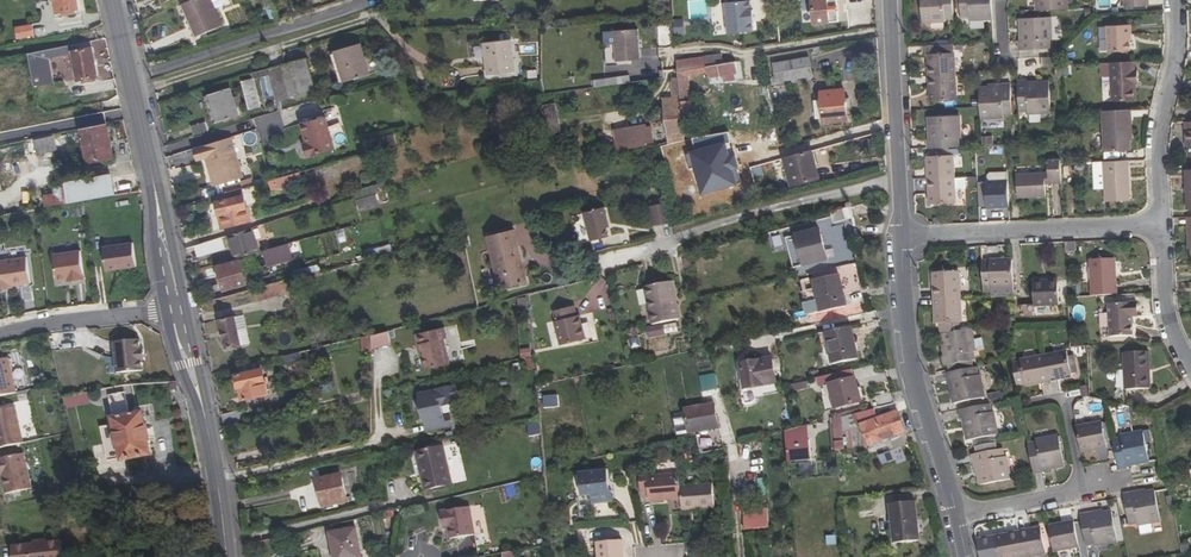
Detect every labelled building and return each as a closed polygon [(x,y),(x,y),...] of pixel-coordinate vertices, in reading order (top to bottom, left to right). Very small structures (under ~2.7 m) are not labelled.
[(57,12),(78,9),(77,0),(55,0),(57,12)] [(185,3),(193,22),(191,23),(197,37),(223,26),(213,4),(212,0),(193,0),(185,3)] [(816,30),(826,29),(826,24),(830,23),(829,12),(838,11),(837,0),(813,0),(816,30)] [(923,23),(946,22),(946,20),(954,19),(953,0),(921,0),(923,23)] [(961,18),(970,18),(970,21),(993,20),(992,0),(960,0),(961,18)] [(1068,9),(1068,0),(1033,0),(1033,2),(1036,2),(1037,11),(1068,9)] [(729,35),(754,32),(751,1),(726,4),(729,35)] [(180,5),(195,38),(197,37),(191,23),(193,22),(185,3),(180,5)] [(1051,49),(1050,41),(1053,41),(1052,17),(1020,19),(1021,41),(1018,42),(1019,51),(1051,49)] [(18,39),(34,36),(32,25),(16,28),(18,39)] [(1107,26),(1109,53),(1131,52),(1129,25),(1107,26)] [(616,44),(617,62),(640,61),(638,30),(615,31),(604,32),(605,45),(612,44),(616,44)] [(484,43),(488,76),(515,73),(510,40),(484,43)] [(77,81),(98,77),(92,42),(72,45),(73,52),(72,52),(77,81)] [(335,51),(345,83),(370,75),(360,44),(335,51)] [(924,55),(928,55),(929,77),(955,75),(954,45),(923,47),(924,55)] [(68,56),(66,46),(28,54),(34,86),(52,83),(48,59),(68,56)] [(706,67),(723,64),(722,55),(706,57),(706,67)] [(706,57),(677,62),(678,72),(706,67),(706,57)] [(813,76),(809,58),(773,64),(777,83),(813,76)] [(283,66),(271,68),(280,102),(291,99),(290,97),(287,83),(295,81),(299,95),(315,91),(307,59),(282,65),(283,66)] [(738,74),(736,62),(723,64),(706,67),(707,73),(709,79),(720,77),(738,74)] [(1135,62),(1111,63),(1113,102),(1134,101),(1134,84),(1136,84),(1139,84),(1138,71),(1135,71),(1135,62)] [(690,101),(688,76),(707,73),(706,67),(678,72),(678,76),(679,84),(681,101),(690,101)] [(278,112),(282,111),(280,102),(271,68),(252,74),(253,79),(254,80),(269,77),(278,112)] [(929,77),(930,102),(957,101),(955,75),(929,77)] [(269,77),(261,79),(264,97),(273,95),(269,77)] [(625,77),(614,78),(615,85),(626,84),(625,77)] [(600,80),(601,87),(615,85),(614,78),(600,80)] [(253,79),(242,81),(250,108),(260,106),(254,80),(253,79)] [(1051,114),(1050,82),(1027,83),(1026,80),(1018,81),(1020,113),(1028,112),(1028,115),(1051,114)] [(290,97),(299,95),(295,81),(287,83),(290,97)] [(1012,116),(1011,83),(1002,84),(1002,87),(988,88),(980,88),(981,119),(1004,118),(1004,117),(1012,116)] [(683,123),(681,101),(679,84),(674,85),(675,98),(664,99),(669,143),(685,139),(683,123)] [(236,107),(242,105),(239,96),(234,98),(231,89),(205,97),(213,124),(239,116),(236,107)] [(821,92),(824,123),(848,121),(845,90),(821,92)] [(683,123),(698,121),(696,100),(690,101),(681,101),(683,123)] [(544,137),(562,134),(556,103),(544,105),(539,116),(544,137)] [(1103,111),(1105,152),(1131,151),(1131,141),(1129,121),(1132,121),(1131,110),(1103,111)] [(255,118),(260,137),(283,131),(279,112),(255,118)] [(927,149),(960,147),(959,139),(961,139),(960,116),(928,117),(929,140),(927,140),(927,149)] [(325,117),(301,124),(305,139),(306,138),(308,144),(303,145),(307,158),(334,150),(325,117)] [(205,121),(189,127),(191,135),(208,130),(205,121)] [(81,129),(88,164),(115,158),(108,124),(81,129)] [(615,130),(618,150),(646,146),(646,144),(654,142),(651,128),(646,129),(646,125),(615,130)] [(982,145),(993,144),(993,136),(982,137),(982,145)] [(57,151),(54,137),(35,141),(38,155),(57,151)] [(214,187),(242,179),(234,150),(231,137),(196,148),(200,160),(206,158),(214,187)] [(728,140),(691,149),(702,193),(739,184),(728,140)] [(815,162),(812,152),(785,159),(792,186),(816,180),(812,163),(815,162)] [(928,156),(929,179),(954,178),(953,155),(928,156)] [(1018,198),(1047,197),(1046,184),(1046,183),(1048,183),(1048,184),(1062,183),(1061,161),(1047,161),(1048,174),(1017,175),(1018,198)] [(1104,162),(1106,202),(1131,201),(1129,161),(1104,162)] [(987,176),(988,182),(1008,181),(1008,172),(990,173),(987,176)] [(279,189),(279,190),(303,183),(300,173),(276,179),(279,189)] [(54,194),(44,196),(46,208),(115,195),(112,176),(53,187),(54,194)] [(929,179),(930,204),(956,203),(955,189),(967,189),(966,177),(954,178),(929,179)] [(269,181),(272,191),(279,189),(276,179),(269,181)] [(986,183),(987,208),(1010,207),(1008,181),(988,182),(986,183)] [(243,189),(241,183),(223,188),(225,194),(243,189)] [(225,194),(216,196),(221,217),(220,217),(222,228),(250,222),(243,189),(225,194)] [(365,208),(376,205),(373,196),(363,199),(365,208)] [(356,200),(359,210),(365,208),(363,199),(356,200)] [(653,227),(671,223),(667,203),(649,207),(653,227)] [(609,224),(605,207),(584,213),(591,242),(609,237),(607,229),(606,225),(609,224)] [(851,207),(831,213),(834,224),(854,219),(851,207)] [(532,225),(536,242),(541,241),(537,224),(532,225)] [(228,236),(232,247),(233,246),(237,259),(259,253),(251,228),(228,236)] [(518,247),(514,230),(508,231),(512,248),(518,247)] [(828,261),(819,230),(796,236),(804,267),(828,261)] [(487,237),(500,289),(521,284),(515,261),(521,260),(518,247),(512,248),(508,231),(487,237)] [(773,253),(784,250),(780,236),(769,239),(773,253)] [(195,246),(198,258),(225,249),(222,238),(195,246)] [(1076,242),(1065,243),(1066,253),(1076,252),(1076,242)] [(132,243),(103,247),(106,271),(135,267),(132,243)] [(264,251),(266,260),(289,253),(287,245),(264,251)] [(11,247),(11,256),(23,255),(23,247),(11,247)] [(81,251),(54,255),(57,280),(68,279),(68,280),(74,279),(75,281),(85,279),(81,251)] [(6,287),(12,286),(30,283),(26,258),(0,262),(0,290),(6,289),(6,287)] [(683,259),(685,270),(692,268),(689,258),(683,259)] [(1092,297),(1117,295),(1115,259),(1090,261),(1092,297)] [(218,267),(224,291),(246,285),(246,282),(240,261),(240,260),(218,267)] [(240,261),(246,282),(251,281),(245,260),(240,261)] [(527,283),(521,260),(515,261),(521,284),(527,283)] [(1014,286),(1012,260),(982,262),(984,293),(992,292),(992,287),(1014,286)] [(934,273),(935,299),(960,298),(959,272),(934,273)] [(813,281),(821,313),(846,307),(839,275),(813,281)] [(285,281),(254,289),(257,303),(289,294),(285,281)] [(672,282),(644,288),(652,325),(680,320),(672,282)] [(1045,282),(1033,282),(1034,307),(1059,306),(1058,284),(1045,285),(1045,282)] [(935,299),(936,325),(940,324),(942,335),(960,332),(959,323),(962,323),(960,298),(935,299)] [(1139,317),(1139,304),(1109,305),(1110,338),(1133,337),(1133,318),(1139,317)] [(575,306),(553,311),(556,321),(554,322),(560,346),(586,339),(582,323),(579,324),(577,316),(575,306)] [(607,310),(610,322),(617,320),(614,309),(607,310)] [(805,311),(794,313),(795,321),(806,319),(805,311)] [(221,320),(226,348),(241,345),(235,317),(221,320)] [(851,327),(819,334),(822,347),(828,346),(833,365),(858,359),(851,327)] [(444,329),(415,336),(418,346),(420,346),(422,354),(425,370),(450,365),(444,340),(447,340),(444,329)] [(940,335),(944,357),(942,357),(943,367),(975,361),(974,353),(976,352),(972,329),(960,332),(942,335),(940,335)] [(388,332),(372,336),(372,349),(391,345),(388,332)] [(362,350),(372,350),(371,336),(361,336),(362,350)] [(140,340),(114,342),(117,374),(143,371),(142,360),(141,350),(140,340)] [(520,348),(521,359),(532,358),(531,348),(520,348)] [(281,366),(302,361),(300,352),(279,358),(281,366)] [(1050,382),(1073,378),(1067,352),(1045,356),(1050,382)] [(1126,391),(1150,389),(1149,352),(1124,353),(1126,391)] [(1018,387),(1025,386),(1025,387),(1050,382),(1045,356),(1020,361),(1020,362),(1013,363),(1018,387)] [(0,360),(0,396),(16,393),(9,358),(0,360)] [(744,389),(777,383),(772,359),(740,365),(744,389)] [(268,394),(261,362),(237,368),(239,375),(236,375),(239,388),(240,388),(242,400),(268,394)] [(985,398),(980,375),(979,376),(977,368),(945,374),(947,383),(949,382),(954,404),(985,398)] [(829,385),(835,410),(862,403),(859,393),(862,392),(861,388),(858,389),(855,378),(854,378),(852,371),(821,378),(824,386),(829,385)] [(719,389),(715,373),(699,377),(703,393),(719,389)] [(425,421),(426,422),(428,432),(453,426),(450,416),(444,418),(441,404),(459,400),(456,387),(419,396),(420,400),(420,401),(420,403),(420,404),(420,405),(420,406),(421,409),(421,410),(421,411),(421,412),(421,413),(421,414),(422,414),(422,415),(422,416),(422,417),(422,418),(423,418),(423,419),(424,420),(425,421)] [(68,410),(89,404),(86,392),(65,399),(68,410)] [(130,415),(125,392),(109,396),(114,419),(113,419),(116,435),(114,436),(117,446),(118,446),(122,462),(153,456),(150,442),(151,441),(148,426),(146,427),(143,412),(130,415)] [(555,412),(553,397),(540,399),(542,413),(555,412)] [(958,411),(960,420),(963,419),(967,441),(998,435),(993,412),(992,413),(990,405),(958,411)] [(703,406),(685,410),(687,417),(675,420),(678,436),(718,428),(714,406),(704,408),(703,406)] [(0,410),(0,448),(23,443),(15,407),(0,410)] [(874,409),(856,413),(868,446),(906,432),(898,412),(878,419),(874,409)] [(221,415),(224,428),(241,424),(239,411),(221,415)] [(1124,413),(1117,414),(1119,427),(1127,426),(1124,413)] [(841,424),(841,417),(832,419),(833,425),(841,424)] [(528,425),(529,437),(542,434),(541,422),(528,425)] [(1082,453),(1107,448),(1103,423),(1077,428),(1082,453)] [(842,433),(841,424),(833,425),(834,434),(842,433)] [(784,432),(784,439),(807,437),(805,426),(784,432)] [(1113,440),(1119,471),(1128,469),(1128,468),(1150,463),(1143,432),(1120,436),(1121,439),(1113,440)] [(843,450),(842,433),(834,434),(836,451),(843,450)] [(786,462),(809,460),(807,437),(784,439),(786,462)] [(1065,467),(1059,437),(1036,441),(1036,442),(1028,444),(1034,475),(1044,474),(1043,471),(1065,467)] [(424,471),(428,490),(452,484),(443,446),(416,453),(421,472),(424,471)] [(881,466),(905,458),(901,446),(877,454),(881,466)] [(978,477),(980,486),(1011,480),(1007,457),(1004,458),(1003,449),(971,455),(973,464),(976,464),(978,477)] [(0,459),(0,471),(1,471),(3,477),(7,494),(32,488),(24,454),(0,459)] [(611,492),(608,470),(580,473),(582,496),(591,495),(593,505),(614,502),(613,492),(611,492)] [(641,493),(648,492),(649,502),(682,500),(680,487),(679,474),(648,477),(648,473),(639,474),(641,493)] [(317,481),(323,507),(347,501),(341,475),(317,481)] [(682,500),(683,511),(715,508),(712,484),(680,487),(682,500)] [(1132,493),(1123,495),(1129,526),(1138,525),(1138,526),(1161,522),(1155,491),(1146,493),(1133,495),(1132,493)] [(895,544),(919,542),(915,501),(890,504),(895,544)] [(448,529),(450,540),(475,535),(470,507),(440,512),(443,525),(447,524),(448,529)] [(744,511),(745,530),(769,528),(767,509),(744,511)] [(1087,546),(1094,545),(1095,547),(1118,543),(1112,512),(1103,513),(1090,516),(1089,514),(1081,516),(1087,546)] [(1049,527),(1054,553),(1079,547),(1074,522),(1049,527)] [(991,551),(986,524),(978,526),(975,530),(979,553),(991,551)] [(356,528),(329,533),(334,556),(362,556),(356,528)] [(1046,554),(1041,528),(1019,532),(1024,556),(1030,556),(1046,554)] [(997,556),(1024,556),(1019,532),(994,537),(997,556)] [(622,540),(597,543),(598,556),(624,556),(622,540)] [(61,541),(47,542),(33,544),(12,546),(14,556),(63,556),(61,541)]
